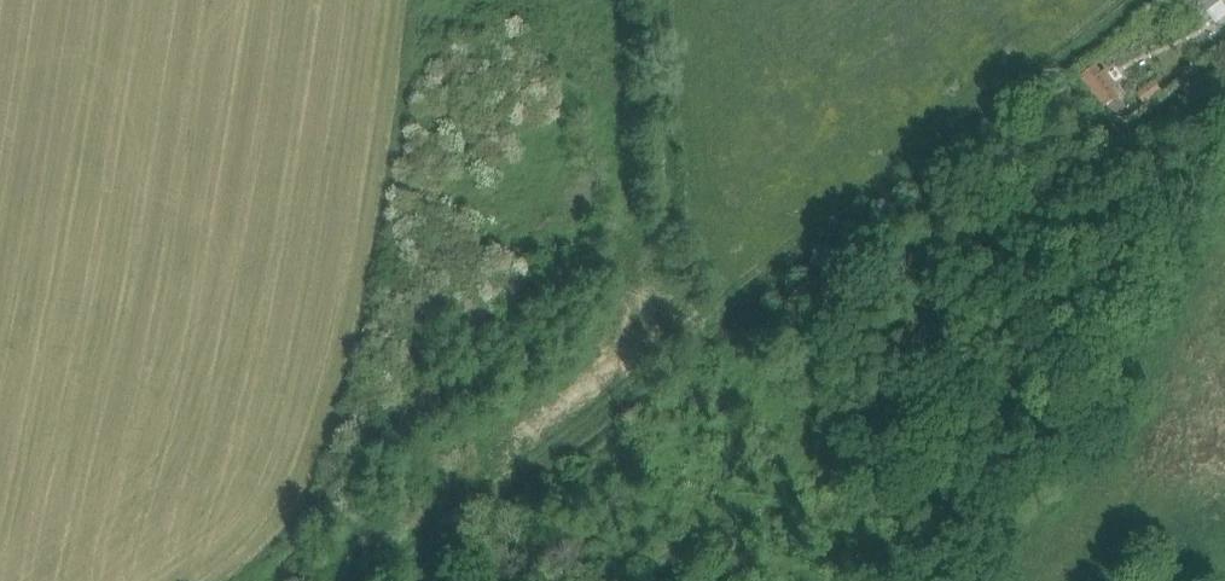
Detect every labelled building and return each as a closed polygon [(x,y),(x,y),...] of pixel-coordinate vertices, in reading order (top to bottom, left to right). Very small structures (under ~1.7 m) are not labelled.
[(1215,24),(1224,16),(1224,6),(1221,0),(1198,0),(1215,24)] [(1095,66),(1080,78),(1103,108),(1118,96),(1113,90),(1116,87),(1104,71),(1101,74),(1095,66)] [(1154,81),(1136,94),(1144,105),(1162,92),(1154,81)]
